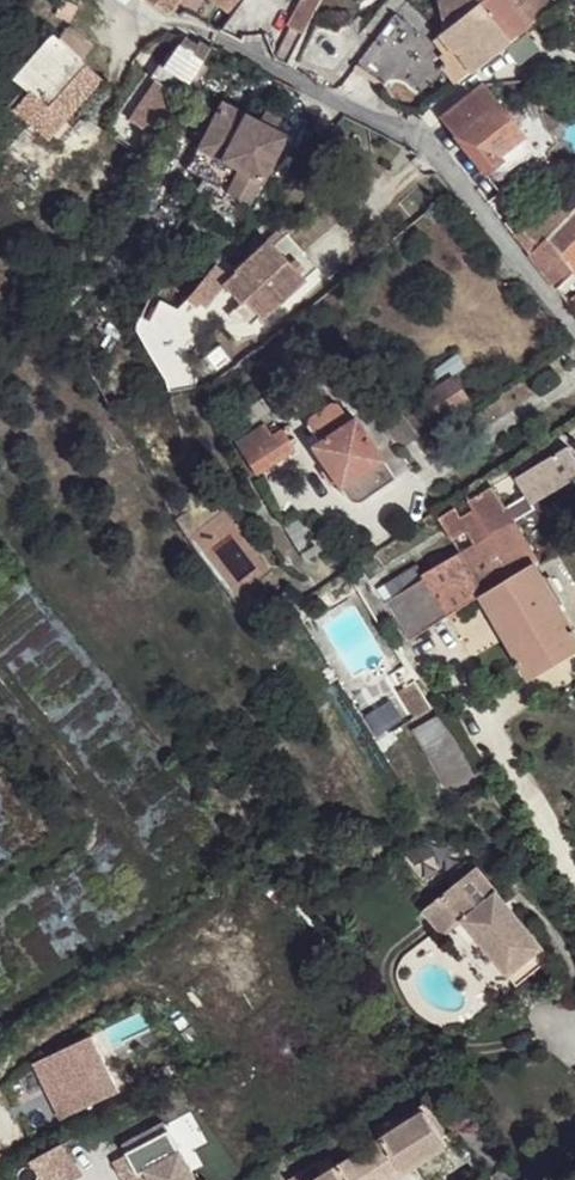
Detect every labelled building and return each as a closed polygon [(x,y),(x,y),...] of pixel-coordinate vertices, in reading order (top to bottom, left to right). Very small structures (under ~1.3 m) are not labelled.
[(172,8),(178,0),(161,0),(172,8)] [(321,0),(303,0),(285,36),(289,38),(299,44),(312,19),(321,0)] [(509,40),(480,0),(478,0),(446,26),(440,31),(452,49),(454,52),(457,51),(471,71),(509,40)] [(446,26),(478,0),(441,0),(446,26)] [(509,40),(522,29),(509,12),(517,5),(519,4),(515,0),(480,0),(509,40)] [(517,5),(509,12),(522,29),(525,26),(531,21),(517,5)] [(258,22),(236,10),(226,30),(248,42),(258,22)] [(80,22),(61,41),(84,61),(101,41),(80,22)] [(421,44),(393,23),(355,76),(381,94),(421,44)] [(55,36),(18,80),(52,109),(89,66),(84,61),(61,41),(55,36)] [(190,37),(146,107),(168,122),(170,120),(168,119),(191,81),(193,83),(214,48),(204,42),(203,45),(190,37)] [(289,64),(299,44),(289,38),(279,58),(289,64)] [(454,52),(452,49),(446,53),(452,62),(444,69),(456,83),(471,71),(457,51),(454,52)] [(439,119),(490,182),(534,148),(483,85),(439,119)] [(206,177),(206,176),(253,204),(292,139),(276,129),(265,122),(229,101),(197,156),(211,164),(205,176),(206,177)] [(146,107),(123,143),(146,158),(168,122),(146,107)] [(265,122),(276,129),(282,119),(271,112),(265,122)] [(211,164),(197,156),(190,167),(205,176),(211,164)] [(545,207),(514,237),(520,244),(532,233),(551,214),(545,207)] [(560,223),(529,255),(556,288),(574,269),(574,208),(560,223)] [(529,255),(560,223),(551,214),(532,233),(520,244),(529,255)] [(244,296),(261,315),(303,278),(267,238),(233,269),(239,278),(229,289),(239,300),(244,296)] [(239,278),(234,271),(223,281),(229,289),(239,278)] [(415,399),(432,424),(465,403),(449,378),(415,399)] [(337,485),(380,456),(338,394),(332,397),(324,386),(315,383),(296,396),(295,405),(303,417),(295,422),(337,485)] [(352,384),(338,394),(380,456),(394,447),(381,427),(352,384)] [(236,428),(254,416),(245,404),(229,415),(236,428)] [(268,407),(254,416),(236,428),(227,434),(241,454),(282,428),(268,407)] [(540,563),(545,559),(521,516),(529,512),(521,498),(510,504),(497,483),(473,496),(479,504),(460,516),(454,504),(439,512),(457,547),(458,550),(482,593),(538,561),(540,563)] [(421,559),(390,576),(398,591),(393,594),(412,630),(482,593),(458,550),(425,568),(421,559)] [(540,563),(538,561),(482,593),(530,675),(574,650),(574,628),(540,563)] [(384,579),(393,594),(398,591),(390,576),(384,579)] [(410,724),(430,766),(460,752),(437,707),(410,724)] [(460,752),(430,766),(439,784),(469,768),(460,752)] [(490,931),(481,938),(519,988),(553,962),(482,867),(428,908),(449,935),(468,920),(477,913),(490,931)] [(468,920),(481,938),(490,931),(477,913),(468,920)] [(63,1077),(99,1056),(84,1031),(33,1061),(47,1086),(63,1078),(63,1077)] [(82,1108),(119,1088),(99,1056),(63,1077),(63,1078),(82,1108)] [(63,1078),(47,1086),(66,1116),(82,1108),(63,1078)] [(375,1124),(383,1137),(427,1108),(433,1105),(425,1093),(375,1124)] [(326,1173),(315,1179),(384,1179),(387,1178),(403,1168),(406,1173),(449,1145),(427,1108),(383,1137),(326,1173)] [(116,1145),(121,1153),(134,1173),(141,1168),(149,1179),(208,1179),(202,1171),(194,1177),(155,1119),(116,1145)] [(30,1149),(45,1179),(54,1179),(78,1168),(61,1134),(30,1149)] [(121,1153),(109,1162),(120,1179),(149,1179),(141,1168),(134,1173),(121,1153)] [(326,1173),(318,1161),(289,1179),(290,1179),(315,1179),(326,1173)] [(406,1173),(403,1168),(387,1178),(388,1179),(394,1179),(406,1173)]
